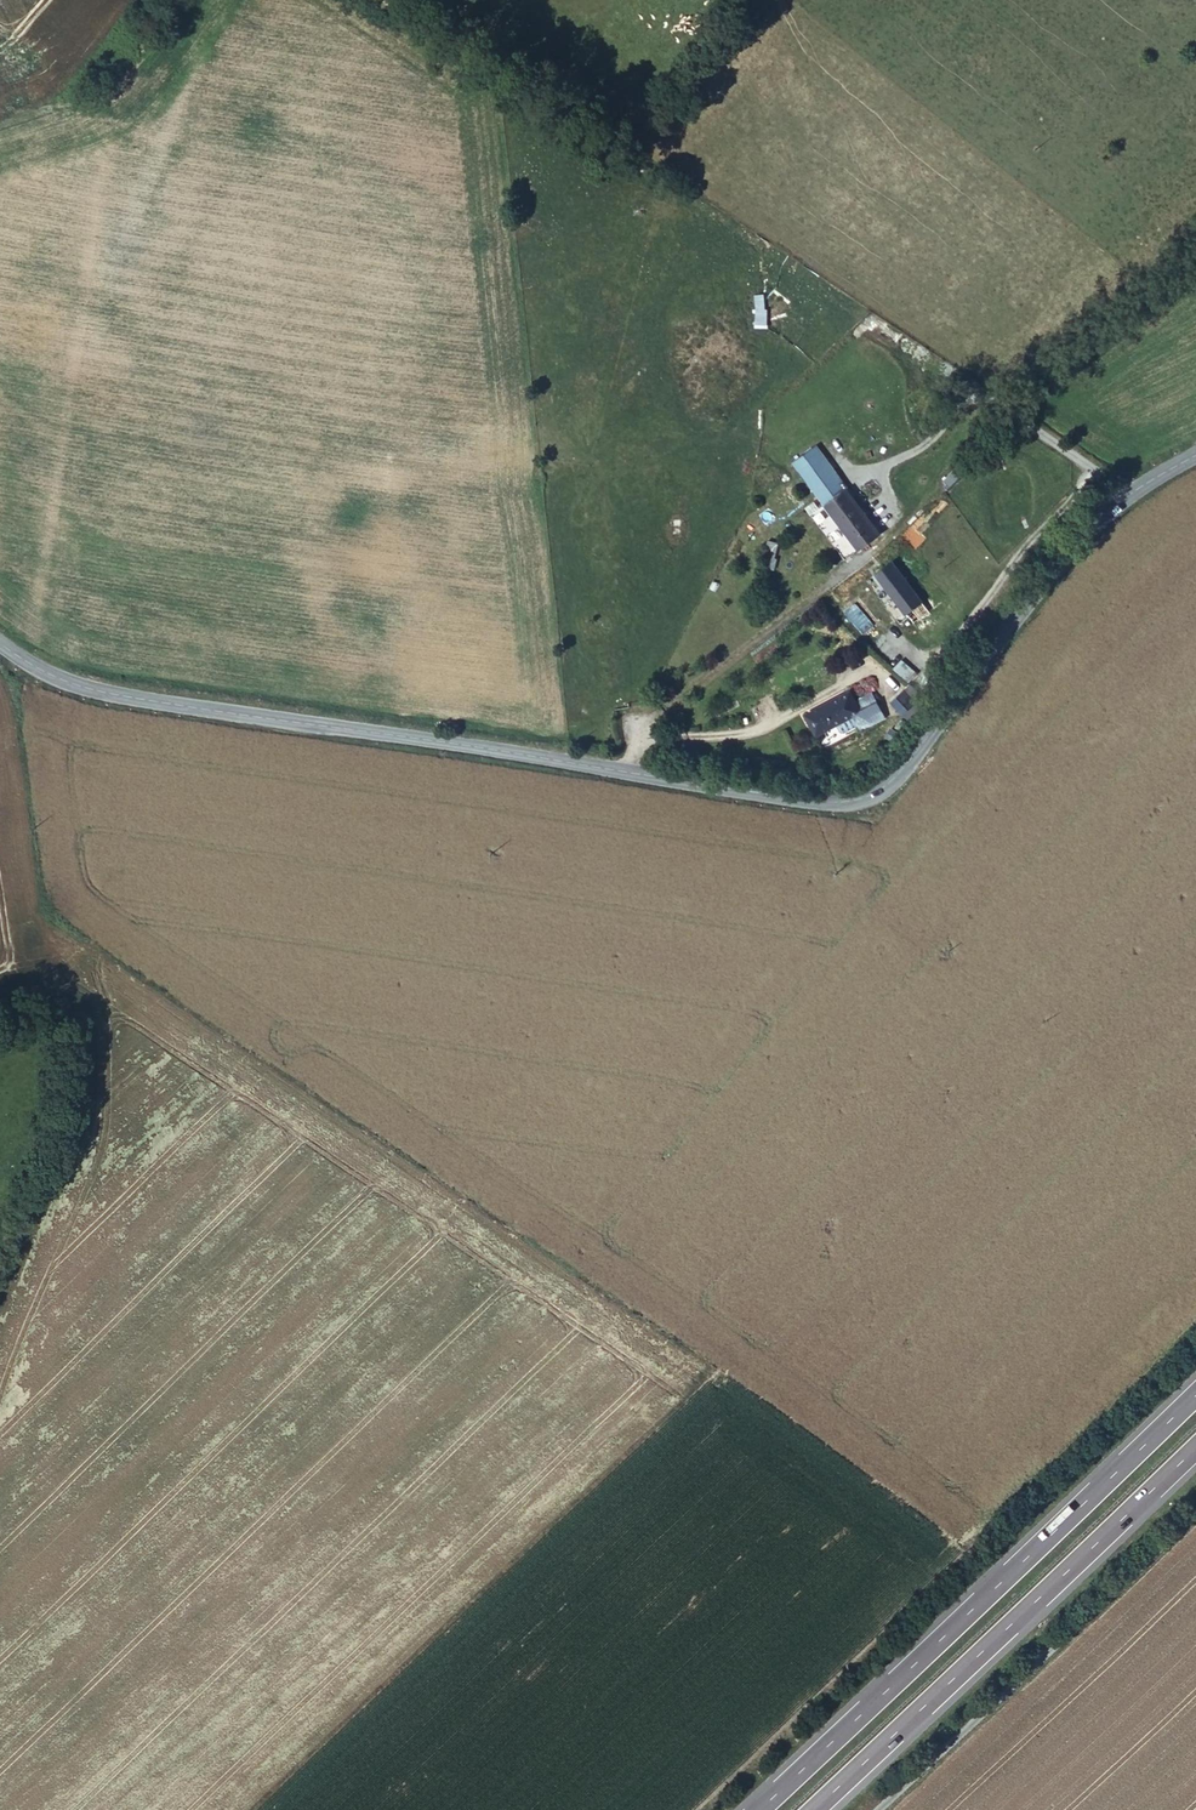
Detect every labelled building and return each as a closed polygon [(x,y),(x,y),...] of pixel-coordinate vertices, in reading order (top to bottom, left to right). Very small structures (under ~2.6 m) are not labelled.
[(766,294),(755,294),(755,327),(766,327),(766,294)] [(823,472),(809,484),(857,548),(878,532),(842,482),(835,487),(823,472)] [(766,540),(759,566),(772,570),(779,544),(766,540)] [(875,573),(904,612),(920,599),(891,560),(875,573)] [(856,709),(853,703),(846,691),(802,713),(813,732),(856,709)] [(870,695),(853,703),(856,709),(865,727),(881,718),(870,695)] [(901,696),(891,700),(896,711),(906,707),(901,696)] [(865,727),(856,709),(813,732),(822,748),(865,727)]
